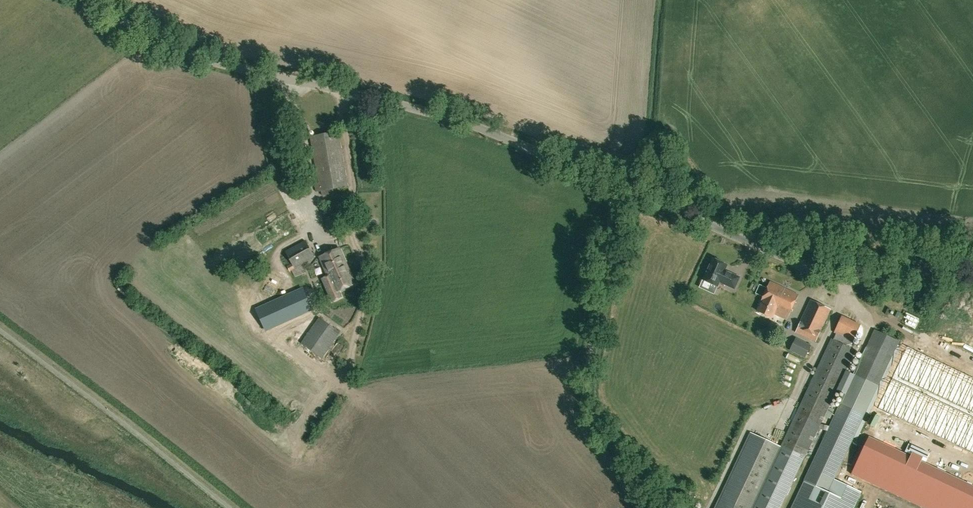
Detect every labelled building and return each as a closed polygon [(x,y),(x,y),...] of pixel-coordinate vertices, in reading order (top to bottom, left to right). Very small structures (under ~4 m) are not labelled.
[(331,193),(330,189),(348,186),(338,131),(310,136),(319,183),(315,183),(316,192),(321,191),(322,195),(331,193)] [(327,233),(339,231),(336,215),(325,217),(327,233)] [(290,271),(315,257),(305,240),(286,251),(292,263),(287,266),(290,271)] [(349,270),(340,248),(319,257),(327,276),(322,278),(332,301),(341,297),(338,291),(356,283),(350,269),(349,270)] [(734,288),(739,277),(724,270),(727,265),(713,259),(703,279),(717,286),(719,281),(734,288)] [(788,316),(798,295),(770,282),(760,303),(761,304),(758,311),(772,318),(774,314),(783,318),(785,315),(788,316)] [(814,344),(830,309),(810,300),(794,335),(801,338),(802,335),(809,338),(808,340),(814,344)] [(719,498),(740,507),(780,507),(818,428),(828,431),(792,507),(854,507),(862,492),(858,490),(834,479),(853,437),(856,437),(857,438),(864,422),(868,424),(872,415),(869,413),(900,346),(897,345),(898,341),(875,330),(854,375),(847,371),(838,390),(845,394),(830,426),(820,424),(824,416),(830,419),(834,410),(828,407),(855,350),(850,348),(853,341),(853,340),(859,342),(864,330),(859,327),(861,324),(842,315),(834,332),(836,333),(833,340),(832,339),(781,447),(751,432),(719,498)] [(322,357),(340,332),(320,317),(301,343),(322,357)] [(789,351),(805,358),(811,345),(796,338),(789,351)] [(906,346),(875,410),(972,454),(972,378),(906,346)] [(297,364),(290,373),(306,384),(312,375),(297,364)] [(869,436),(851,474),(922,507),(972,507),(972,485),(869,436)] [(926,461),(930,453),(908,443),(904,451),(926,461)]
